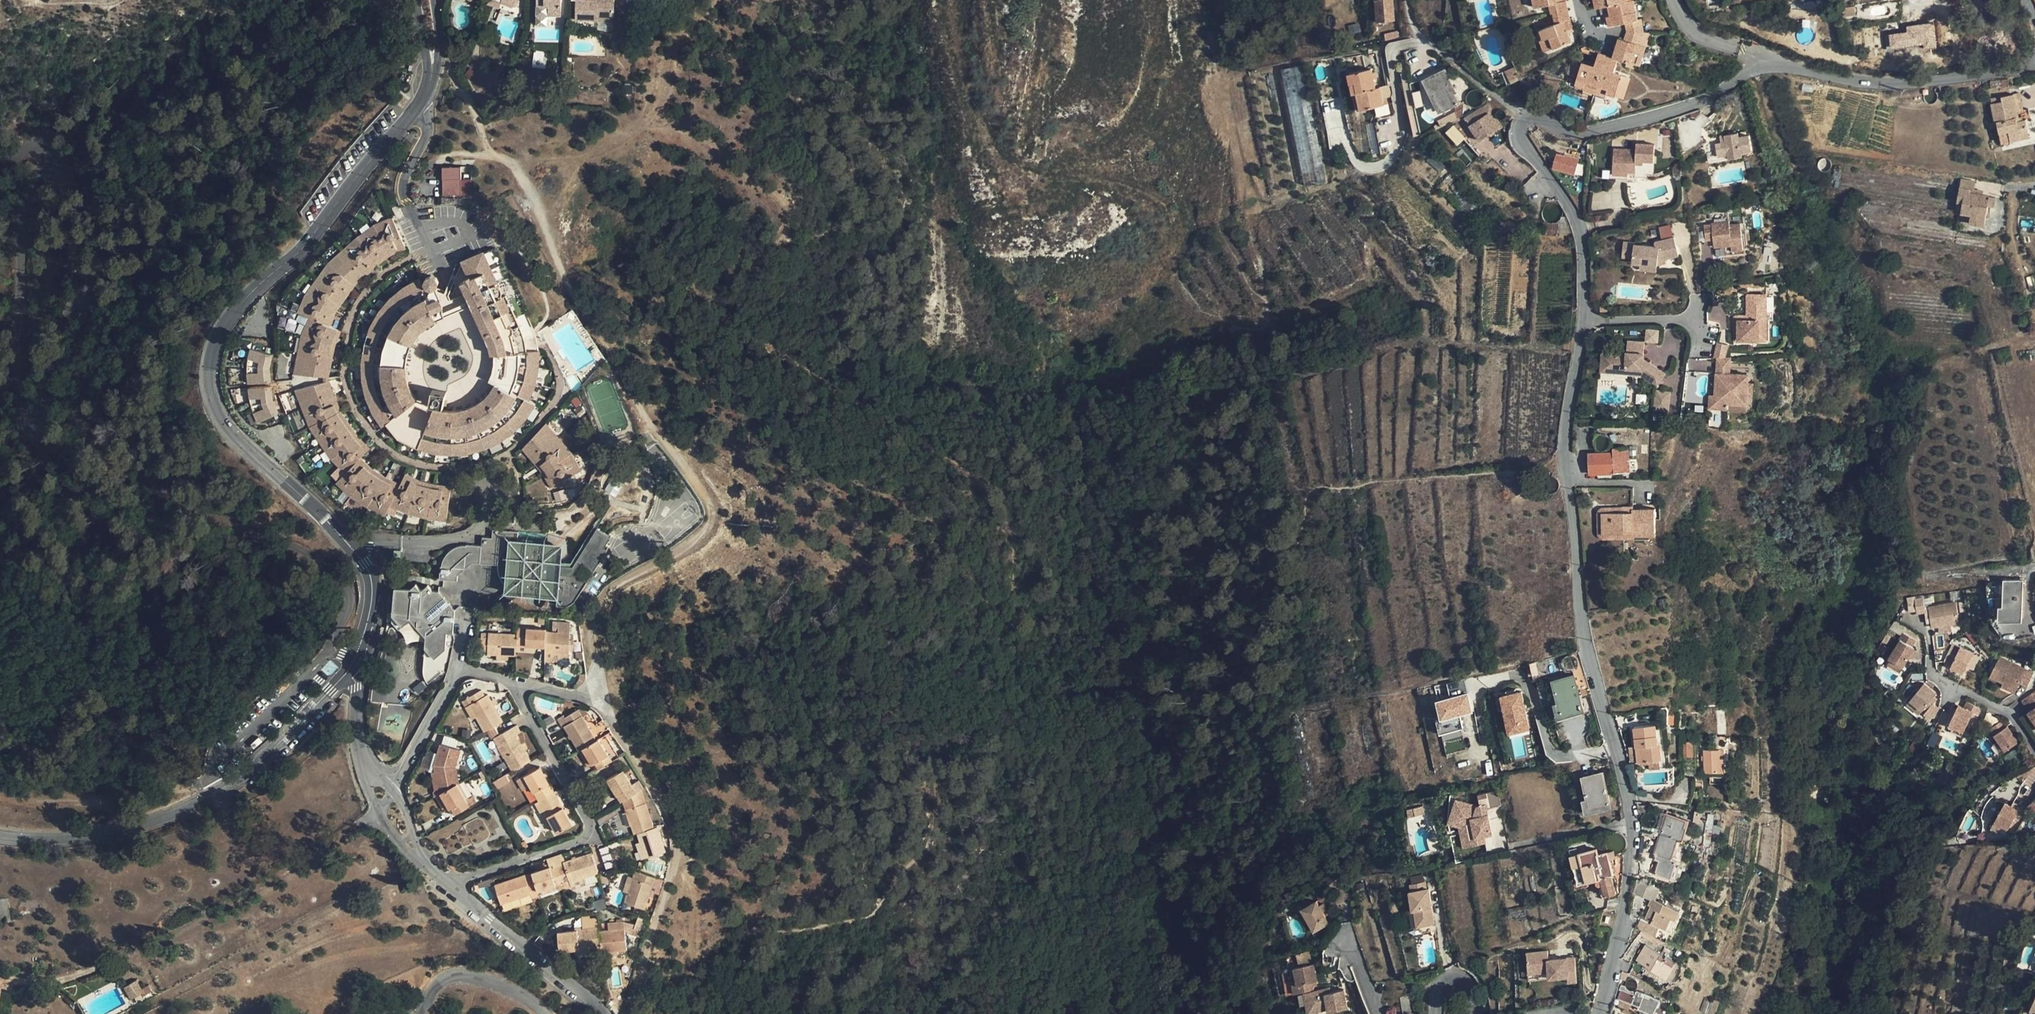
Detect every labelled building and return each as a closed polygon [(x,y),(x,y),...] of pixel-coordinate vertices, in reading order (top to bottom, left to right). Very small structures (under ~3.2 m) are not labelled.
[(501,2),(496,0),(489,0),(487,4),(498,8),(501,2)] [(537,6),(548,6),(548,15),(560,15),(561,0),(537,0),(537,6)] [(597,21),(597,16),(614,16),(614,0),(596,0),(594,0),(571,0),(571,1),(575,1),(575,20),(597,21)] [(1374,1),(1375,22),(1392,22),(1392,0),(1374,0),(1374,1)] [(1535,7),(1549,4),(1551,13),(1553,13),(1568,10),(1566,0),(1534,0),(1535,7)] [(1608,5),(1611,16),(1614,15),(1616,25),(1625,23),(1626,31),(1644,32),(1641,19),(1637,20),(1635,11),(1631,12),(1628,1),(1627,1),(1608,5)] [(548,6),(537,6),(536,15),(548,15),(548,6)] [(1568,10),(1553,13),(1555,23),(1541,30),(1544,39),(1549,49),(1571,41),(1567,30),(1573,27),(1570,18),(1568,10)] [(548,25),(548,15),(536,15),(536,25),(548,25)] [(1609,26),(1616,25),(1614,15),(1611,16),(1607,17),(1609,26)] [(1751,28),(1749,38),(1763,41),(1765,31),(1751,28)] [(1637,64),(1642,45),(1640,44),(1644,32),(1626,31),(1623,39),(1619,38),(1613,57),(1618,58),(1637,64)] [(1544,51),(1549,49),(1544,39),(1540,41),(1544,51)] [(1646,46),(1642,45),(1637,64),(1640,65),(1646,46)] [(532,66),(543,68),(544,53),(534,52),(532,66)] [(1599,52),(1595,66),(1602,68),(1606,54),(1599,52)] [(1613,57),(1606,54),(1602,68),(1614,72),(1618,58),(1613,57)] [(1567,73),(1577,76),(1581,65),(1571,62),(1567,73)] [(1581,65),(1577,76),(1575,84),(1584,87),(1583,90),(1595,94),(1596,90),(1602,68),(1595,66),(1582,62),(1581,65)] [(1303,64),(1283,68),(1305,185),(1326,181),(1303,64)] [(1350,71),(1352,82),(1356,82),(1361,109),(1383,106),(1380,87),(1375,88),(1372,68),(1350,71)] [(1426,78),(1437,102),(1441,100),(1445,109),(1460,103),(1456,94),(1458,93),(1446,68),(1426,78)] [(1596,90),(1607,93),(1615,96),(1622,74),(1614,72),(1602,68),(1596,90)] [(2007,78),(1990,81),(1991,88),(2009,86),(2007,78)] [(1356,110),(1361,109),(1356,82),(1352,82),(1356,110)] [(1407,103),(1415,101),(1412,92),(1405,93),(1407,103)] [(2026,119),(2023,119),(2020,120),(2019,117),(2018,111),(2023,111),(2019,93),(2001,97),(2002,101),(1991,103),(1995,122),(1997,122),(2001,141),(2029,136),(2026,119)] [(1454,125),(1447,130),(1458,143),(1464,138),(1466,139),(1474,132),(1480,140),(1499,127),(1489,111),(1479,117),(1477,113),(1466,119),(1467,120),(1457,128),(1454,125)] [(1358,155),(1378,152),(1374,124),(1353,126),(1358,155)] [(1753,150),(1750,135),(1740,137),(1739,133),(1720,136),(1722,143),(1722,147),(1717,148),(1718,153),(1712,154),(1709,158),(1710,163),(1719,161),(1718,156),(1742,152),(1753,150)] [(1642,160),(1653,160),(1654,143),(1635,143),(1635,149),(1613,148),(1612,168),(1627,168),(1627,166),(1635,167),(1635,164),(1635,159),(1642,160)] [(1742,152),(1718,156),(1719,161),(1743,156),(1742,152)] [(1565,153),(1564,155),(1556,153),(1552,167),(1575,173),(1579,158),(1565,153)] [(443,166),(443,195),(461,194),(461,166),(443,166)] [(1987,206),(1989,196),(1983,195),(1983,191),(1974,189),(1975,182),(1961,179),(1958,197),(1963,197),(1962,203),(1961,212),(1970,213),(1969,224),(1985,226),(1987,206)] [(1996,197),(1989,196),(1987,206),(1994,207),(1996,197)] [(1560,222),(1548,222),(1544,222),(1544,234),(1574,233),(1570,223),(1567,215),(1564,215),(1560,218),(1560,222)] [(405,249),(390,217),(373,226),(359,237),(345,249),(329,262),(318,277),(305,295),(298,313),(310,318),(300,335),(297,355),(296,375),(330,376),(330,361),(333,346),(339,331),(329,325),(334,312),(345,296),(352,286),(364,275),(377,265),(391,255),(405,249)] [(1732,252),(1744,251),(1742,225),(1731,226),(1730,222),(1712,224),(1712,226),(1705,226),(1706,241),(1714,240),(1715,248),(1732,246),(1732,252)] [(1672,223),(1661,226),(1663,237),(1675,234),(1672,223)] [(468,236),(462,238),(460,243),(462,248),(467,251),(473,249),(475,244),(473,239),(468,236)] [(1667,259),(1680,256),(1676,238),(1656,242),(1656,246),(1637,244),(1637,242),(1626,241),(1624,252),(1635,253),(1634,258),(1634,262),(1641,263),(1658,266),(1658,265),(1659,262),(1667,260),(1667,259)] [(467,251),(461,253),(469,272),(457,276),(485,337),(485,349),(494,349),(493,359),(491,368),(485,376),(494,379),(488,388),(482,396),(468,405),(448,409),(440,408),(431,406),(414,399),(411,390),(407,381),(404,371),(404,361),(407,342),(414,335),(424,322),(435,316),(419,276),(403,286),(380,307),(374,320),(368,340),(362,372),(366,389),(373,405),(380,421),(413,446),(432,447),(449,449),(463,448),(496,436),(508,426),(520,414),(530,400),(523,395),(529,386),(535,365),(534,349),(524,349),(523,336),(485,243),(473,249),(467,251)] [(1774,244),(1774,265),(1782,265),(1781,244),(1774,244)] [(1658,266),(1641,263),(1641,269),(1657,272),(1658,266)] [(1748,320),(1738,320),(1738,327),(1738,341),(1759,341),(1760,321),(1767,321),(1767,295),(1748,295),(1748,316),(1748,320)] [(1727,319),(1727,310),(1717,310),(1717,319),(1727,319)] [(1734,327),(1738,327),(1738,320),(1748,320),(1748,316),(1734,316),(1734,327)] [(1661,341),(1661,328),(1647,328),(1647,342),(1661,341)] [(1627,355),(1608,353),(1606,367),(1643,371),(1644,372),(1642,376),(1658,386),(1666,374),(1644,359),(1641,359),(1642,354),(1644,354),(1645,343),(1628,341),(1627,355)] [(275,354),(251,348),(248,359),(260,361),(259,367),(259,373),(248,374),(248,384),(273,382),(272,368),(275,354)] [(1644,372),(1643,371),(1606,367),(1608,353),(1603,353),(1601,372),(1642,376),(1644,372)] [(1731,357),(1717,358),(1715,395),(1720,396),(1719,403),(1728,404),(1747,405),(1747,397),(1748,383),(1749,375),(1730,374),(1731,357)] [(329,383),(298,391),(305,408),(312,426),(322,441),(333,458),(348,475),(337,483),(352,497),(368,506),(386,515),(390,504),(408,512),(427,518),(447,520),(453,486),(439,484),(420,479),(407,474),(402,485),(388,478),(372,468),(362,457),(371,449),(359,437),(351,422),(343,410),(336,395),(329,383)] [(272,387),(249,389),(250,398),(262,397),(263,403),(265,408),(255,413),(258,422),(278,412),(274,400),(272,387)] [(1656,390),(1656,410),(1671,410),(1671,390),(1656,390)] [(1720,396),(1715,395),(1709,395),(1708,409),(1728,410),(1728,404),(1719,403),(1720,396)] [(541,418),(518,445),(529,457),(538,468),(547,482),(577,465),(566,447),(554,432),(541,418)] [(1614,447),(1614,451),(1614,472),(1630,471),(1629,447),(1614,447)] [(1614,473),(1614,472),(1614,451),(1589,452),(1589,473),(1614,473)] [(1626,506),(1626,512),(1603,512),(1603,534),(1634,534),(1634,533),(1655,533),(1654,510),(1633,509),(1633,506),(1626,506)] [(472,562),(493,563),(501,530),(493,529),(492,538),(482,537),(482,545),(467,544),(466,545),(461,546),(456,547),(450,551),(445,557),(443,561),(442,566),(441,566),(440,579),(457,580),(458,575),(472,562)] [(573,566),(562,565),(558,597),(557,604),(562,606),(565,605),(568,605),(575,601),(581,590),(587,580),(577,573),(583,563),(594,570),(607,550),(604,547),(611,537),(597,529),(573,566)] [(505,592),(558,597),(562,565),(564,543),(517,539),(518,531),(501,530),(493,563),(498,564),(498,573),(501,578),(506,586),(505,592)] [(635,547),(644,558),(657,548),(647,537),(635,547)] [(2025,579),(2014,579),(2005,580),(2003,616),(2024,617),(2025,579)] [(438,600),(439,591),(433,590),(428,585),(423,590),(420,589),(416,584),(410,589),(395,587),(393,615),(402,626),(411,619),(426,637),(425,648),(446,649),(447,633),(453,633),(455,609),(447,609),(438,600)] [(455,609),(439,591),(438,600),(447,609),(455,609)] [(1929,609),(1927,594),(1909,596),(1910,611),(1929,609)] [(1960,622),(1957,604),(1930,608),(1932,627),(1960,622)] [(546,647),(545,661),(552,661),(552,660),(560,661),(560,658),(561,655),(570,655),(571,622),(559,621),(558,632),(546,631),(546,647)] [(529,646),(546,647),(546,631),(546,628),(517,627),(516,634),(516,646),(529,646)] [(516,634),(482,632),(481,637),(478,637),(477,650),(488,651),(488,654),(494,654),(507,655),(515,655),(516,651),(516,646),(516,634)] [(1902,640),(1901,641),(1916,639),(1904,632),(1900,638),(1902,640)] [(1905,666),(1911,656),(1915,649),(1915,647),(1913,646),(1917,640),(1916,639),(1901,641),(1890,657),(1892,659),(1902,664),(1905,666)] [(1973,653),(1964,649),(1956,657),(1952,667),(1964,673),(1973,653)] [(2028,685),(2033,673),(2000,657),(1991,676),(2017,689),(2020,682),(2028,685)] [(1900,669),(1902,664),(1892,659),(1889,663),(1900,669)] [(277,683),(282,689),(293,678),(288,673),(277,683)] [(1554,681),(1559,702),(1562,712),(1583,707),(1575,675),(1554,681)] [(1925,682),(1911,698),(1913,699),(1928,685),(1925,682)] [(1937,692),(1928,685),(1913,699),(1923,708),(1937,692)] [(487,729),(505,719),(496,702),(493,699),(490,692),(487,693),(484,687),(464,699),(468,705),(472,703),(487,729)] [(1510,733),(1531,730),(1526,689),(1504,692),(1510,733)] [(1465,727),(1461,714),(1475,710),(1471,690),(1438,698),(1446,732),(1465,727)] [(2023,700),(2030,711),(2029,712),(2034,721),(2034,692),(2023,700)] [(1920,712),(1923,708),(1913,699),(1910,703),(1920,712)] [(1950,724),(1955,726),(1965,730),(1974,712),(1977,714),(1981,707),(1968,700),(1965,707),(1959,704),(1950,724)] [(1939,707),(1934,703),(1925,713),(1930,718),(1939,707)] [(599,738),(603,735),(601,732),(608,728),(602,719),(596,723),(589,712),(587,710),(586,709),(583,708),(580,708),(578,709),(564,718),(563,715),(557,718),(562,727),(564,726),(578,750),(583,748),(599,738)] [(1995,734),(2001,743),(2005,749),(2006,750),(2019,742),(2008,725),(2007,725),(2003,719),(1991,727),(1996,734),(1995,734)] [(512,770),(531,759),(516,734),(520,732),(516,725),(493,738),(497,745),(505,757),(512,770)] [(1660,761),(1656,725),(1636,727),(1640,763),(1660,761)] [(1962,735),(1965,730),(1955,726),(1952,731),(1962,735)] [(612,760),(599,738),(583,748),(592,764),(595,762),(599,769),(612,760)] [(457,783),(459,782),(457,766),(462,750),(440,743),(433,765),(439,794),(440,793),(457,783)] [(2000,751),(2005,749),(2001,743),(1996,745),(2000,751)] [(1692,744),(1682,744),(1683,759),(1692,759),(1692,744)] [(505,757),(497,745),(493,747),(501,759),(505,757)] [(583,748),(578,750),(589,766),(592,764),(583,748)] [(1720,773),(1720,750),(1704,750),(1705,773),(1711,773),(1720,773)] [(1720,773),(1711,773),(1710,785),(1725,785),(1725,773),(1726,773),(1725,750),(1720,750),(1720,773)] [(539,801),(554,792),(546,777),(544,773),(540,766),(518,779),(524,788),(530,785),(539,801)] [(629,777),(626,773),(623,769),(607,779),(612,787),(617,795),(618,795),(621,801),(623,800),(642,788),(638,782),(633,785),(629,777)] [(1584,775),(1589,798),(1590,807),(1610,802),(1604,772),(1584,775)] [(510,781),(506,774),(500,777),(503,784),(510,781)] [(612,787),(607,779),(603,782),(608,790),(612,787)] [(470,805),(457,783),(440,793),(441,794),(448,807),(450,809),(452,808),(456,814),(470,805)] [(654,827),(642,788),(623,800),(627,812),(623,813),(627,826),(632,825),(634,833),(637,832),(654,827)] [(564,809),(554,792),(539,801),(547,815),(557,832),(572,823),(567,813),(564,809)] [(1457,800),(1450,819),(1467,825),(1468,826),(1471,847),(1485,845),(1483,837),(1492,836),(1487,810),(1501,808),(1498,792),(1478,795),(1480,805),(1476,807),(1457,800)] [(436,796),(444,809),(448,807),(441,794),(436,796)] [(547,815),(539,801),(535,803),(543,818),(547,815)] [(2011,805),(2005,802),(1996,821),(2003,825),(2009,828),(2012,823),(2019,827),(2029,807),(2021,803),(2020,805),(2018,809),(2011,805)] [(1422,804),(1406,807),(1408,815),(1423,812),(1422,804)] [(1667,815),(1661,835),(1677,839),(1682,841),(1686,828),(1683,827),(1685,821),(1667,815)] [(1448,823),(1459,827),(1468,826),(1467,825),(1450,819),(1448,823)] [(2003,825),(1996,821),(1993,827),(2000,831),(2003,825)] [(2012,823),(2009,828),(2016,832),(2019,827),(2012,823)] [(654,827),(637,832),(638,835),(640,841),(645,857),(666,850),(658,825),(654,827)] [(1468,826),(1459,827),(1463,849),(1471,847),(1468,826)] [(1677,839),(1661,835),(1659,842),(1675,848),(1677,839)] [(1610,852),(1607,838),(1596,841),(1597,850),(1598,854),(1610,852)] [(641,858),(645,857),(640,841),(636,842),(641,858)] [(1656,852),(1659,854),(1672,858),(1675,848),(1659,842),(1656,852)] [(1586,882),(1599,879),(1598,873),(1602,872),(1598,854),(1597,850),(1572,855),(1576,876),(1585,874),(1586,882)] [(1620,857),(1619,850),(1610,852),(1611,858),(1620,857)] [(598,873),(592,852),(563,862),(564,865),(558,867),(565,888),(584,881),(583,878),(598,873)] [(1614,874),(1611,858),(1610,852),(1598,854),(1602,872),(1598,873),(1599,879),(1602,878),(1606,895),(1616,893),(1612,874),(1614,874)] [(1656,873),(1673,878),(1678,860),(1672,858),(1659,854),(1657,858),(1660,859),(1656,873)] [(1678,860),(1673,878),(1678,879),(1683,861),(1678,860)] [(1551,861),(1536,862),(1537,873),(1541,872),(1541,875),(1551,874),(1551,861)] [(556,891),(565,888),(558,867),(551,869),(550,866),(532,872),(538,891),(540,890),(554,885),(556,890),(556,891)] [(655,877),(635,871),(633,877),(628,891),(625,901),(645,908),(655,877)] [(538,891),(532,872),(495,885),(501,903),(531,894),(532,898),(539,895),(538,891)] [(1577,883),(1586,882),(1585,874),(1576,876),(1577,883)] [(628,891),(633,877),(628,875),(624,889),(628,891)] [(1414,913),(1417,929),(1434,926),(1431,908),(1428,909),(1427,902),(1430,902),(1428,890),(1425,891),(1424,883),(1410,885),(1411,893),(1409,893),(1412,911),(1414,913)] [(541,895),(556,890),(554,885),(540,890),(541,895)] [(1649,904),(1651,906),(1653,907),(1650,913),(1648,912),(1644,919),(1671,932),(1680,911),(1651,898),(1649,904)] [(0,901),(0,925),(9,924),(7,900),(0,901)] [(1326,926),(1314,904),(1301,911),(1312,934),(1326,926)] [(1411,929),(1417,929),(1414,913),(1412,911),(1408,911),(1411,929)] [(601,952),(618,950),(627,949),(624,921),(608,923),(609,930),(599,931),(601,946),(601,951),(601,952)] [(599,931),(598,927),(558,932),(560,951),(574,949),(601,946),(599,931)] [(1638,960),(1664,976),(1673,960),(1647,945),(1638,960)] [(1528,952),(1529,974),(1551,973),(1552,978),(1567,978),(1567,983),(1576,983),(1574,958),(1549,959),(1548,950),(1528,952)] [(1296,957),(1299,970),(1311,967),(1308,954),(1296,957)] [(1677,962),(1673,960),(1664,976),(1668,978),(1677,962)] [(1311,967),(1299,970),(1294,972),(1297,983),(1298,987),(1296,988),(1297,996),(1304,994),(1311,993),(1313,992),(1313,990),(1312,985),(1315,985),(1317,984),(1313,966),(1311,967)] [(1630,973),(1628,979),(1638,983),(1641,984),(1643,978),(1630,973)] [(120,988),(127,1000),(139,993),(141,996),(148,992),(145,986),(138,990),(132,981),(120,988)] [(1621,999),(1631,1003),(1639,1006),(1639,1007),(1654,1013),(1660,998),(1637,990),(1636,994),(1622,989),(1619,999),(1621,999)] [(1343,993),(1330,996),(1325,998),(1324,992),(1312,995),(1304,996),(1306,1004),(1329,998),(1344,995),(1343,993)] [(1335,1008),(1337,1013),(1348,1011),(1344,995),(1329,998),(1330,1009),(1335,1008)] [(1328,1012),(1328,1010),(1330,1009),(1329,998),(1306,1004),(1307,1007),(1309,1013),(1320,1013),(1328,1012)] [(1629,1010),(1631,1003),(1621,999),(1618,1006),(1629,1010)]
